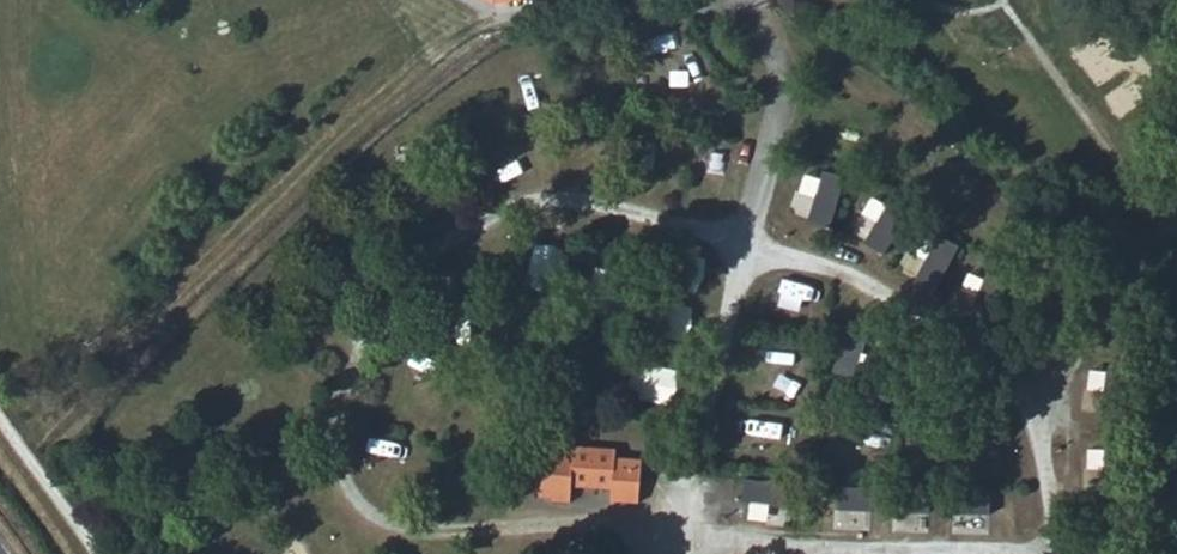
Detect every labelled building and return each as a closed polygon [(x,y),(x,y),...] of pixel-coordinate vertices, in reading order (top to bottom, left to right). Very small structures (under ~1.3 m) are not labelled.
[(1080,45),(1100,83),(1138,63),(1118,25),(1080,45)] [(1129,117),(1161,90),(1145,71),(1113,98),(1129,117)] [(614,447),(572,445),(572,450),(571,467),(538,465),(537,482),(573,484),(610,487),(610,492),(639,494),(641,459),(614,456),(614,447)] [(539,449),(538,465),(571,467),(572,450),(539,449)] [(791,514),(792,479),(714,477),(713,512),(791,514)] [(537,482),(537,496),(552,496),(553,504),(572,504),(573,484),(537,482)] [(610,492),(610,502),(638,503),(639,494),(610,492)] [(832,529),(872,530),(873,493),(833,492),(832,529)] [(938,532),(938,501),(898,502),(898,532),(938,532)] [(963,509),(962,528),(1000,529),(1000,509),(963,509)]
